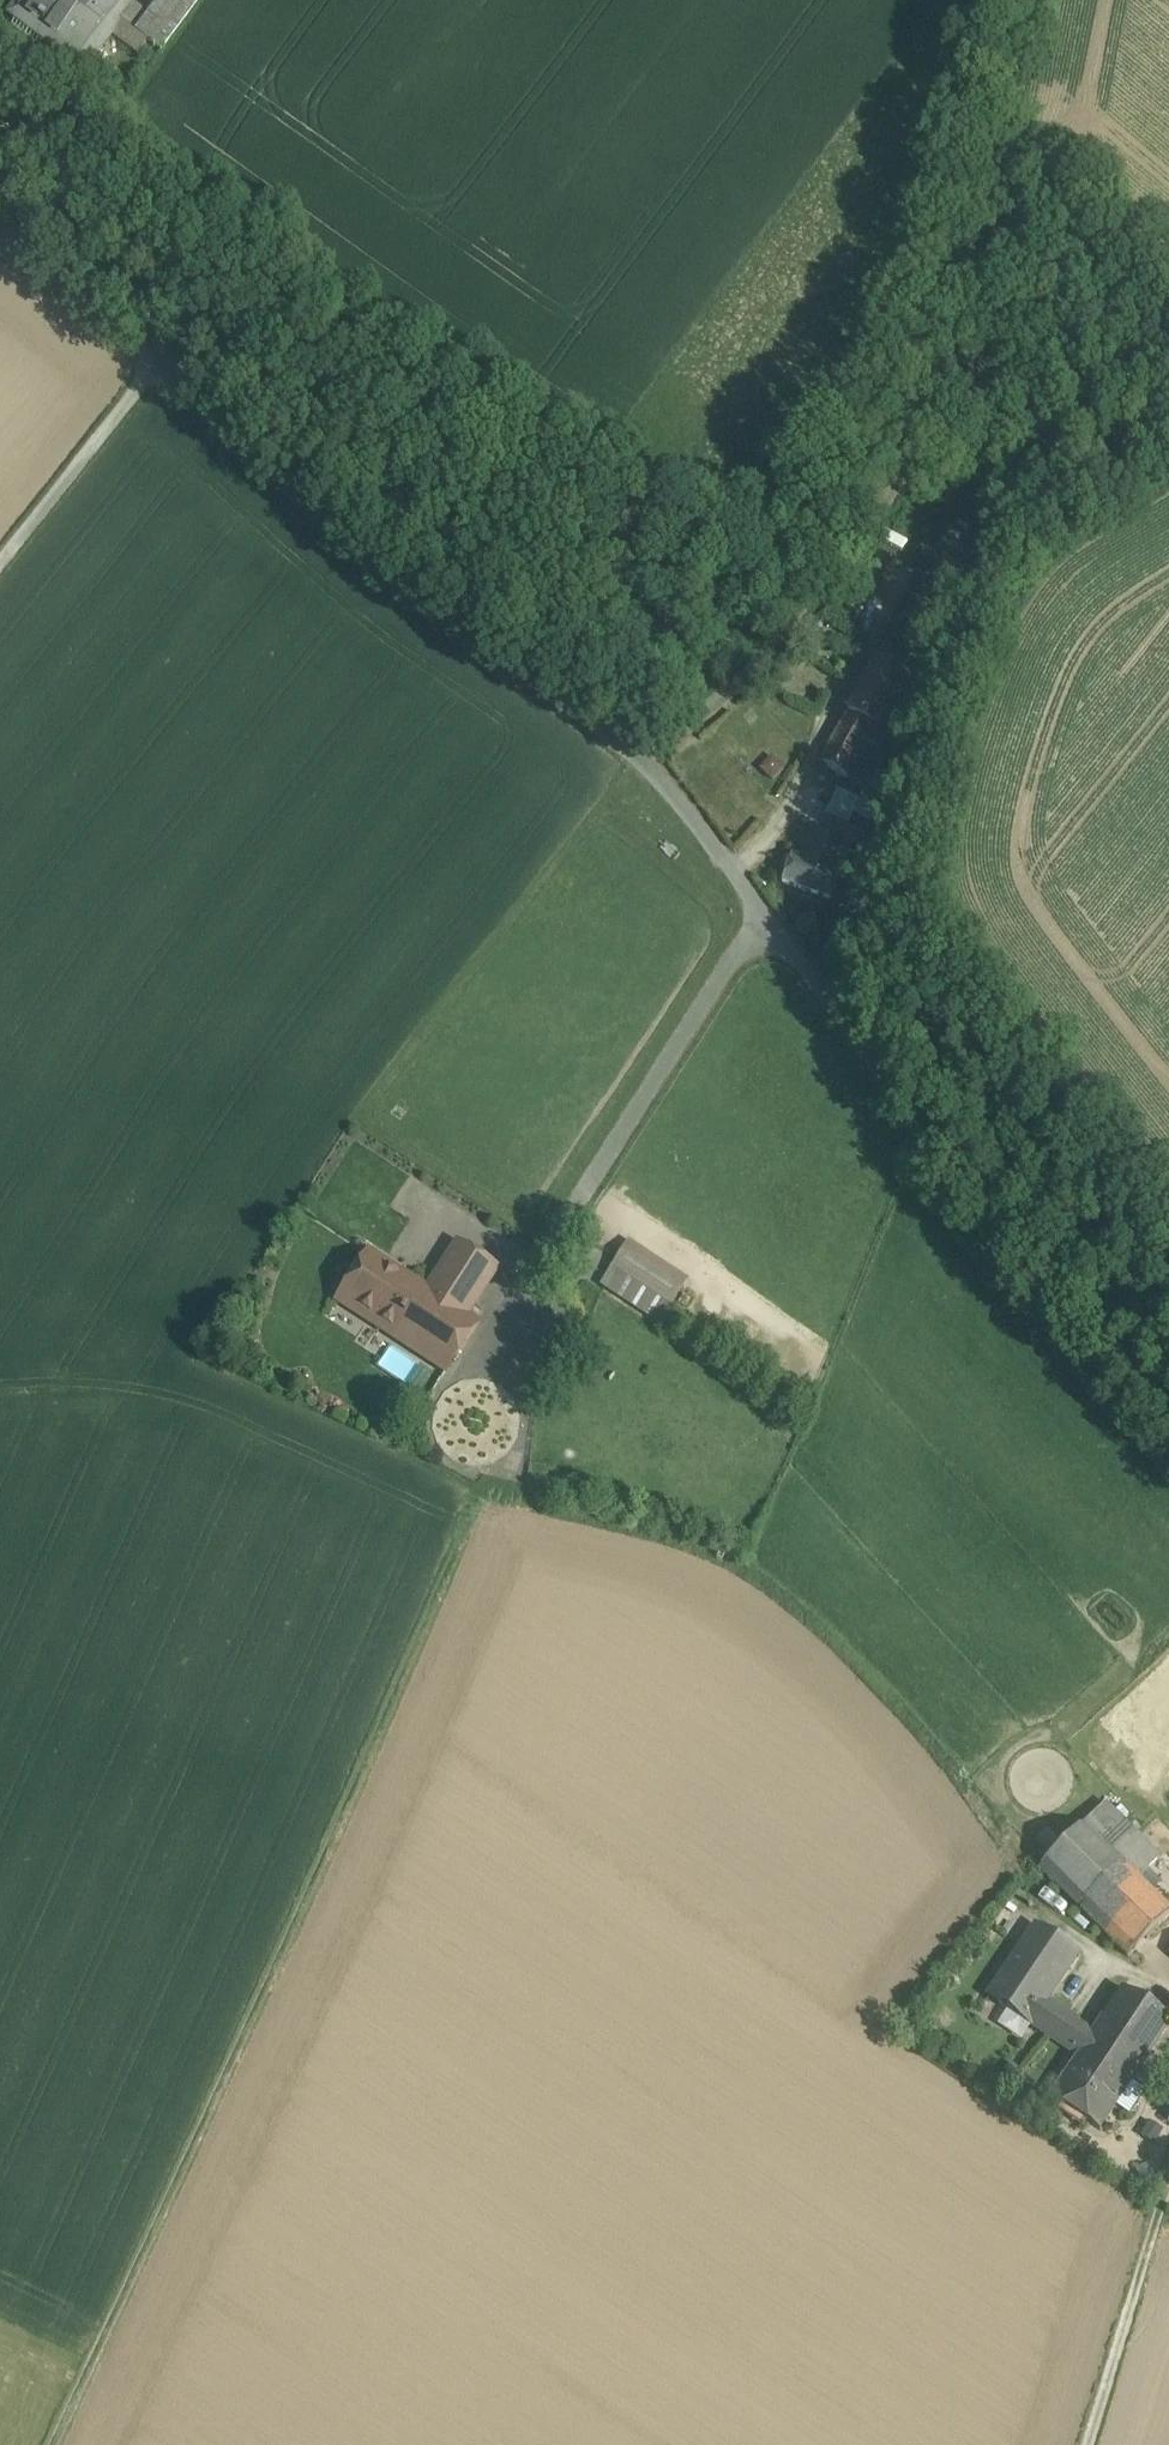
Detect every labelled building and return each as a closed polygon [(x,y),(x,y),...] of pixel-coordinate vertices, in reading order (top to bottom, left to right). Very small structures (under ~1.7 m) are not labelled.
[(19,29),(76,71),(82,64),(93,73),(113,47),(139,66),(149,52),(136,42),(136,41),(80,0),(41,0),(19,29)] [(147,25),(150,22),(174,42),(204,0),(165,0),(147,25)] [(174,42),(150,22),(147,25),(136,41),(136,42),(149,52),(161,61),(174,42)] [(983,481),(955,524),(949,520),(939,536),(947,540),(947,539),(973,556),(991,525),(994,527),(1011,499),(983,481)] [(905,613),(877,660),(911,678),(913,674),(919,678),(926,665),(915,659),(930,633),(905,613)] [(911,678),(877,660),(848,714),(874,728),(863,747),(880,756),(920,683),(911,678)] [(848,714),(820,765),(863,787),(880,756),(863,747),(874,728),(848,714)] [(864,832),(840,823),(835,837),(852,844),(859,847),(864,832)] [(835,837),(812,829),(799,860),(792,858),(782,884),(830,901),(852,844),(835,837)] [(689,1281),(628,1242),(599,1288),(660,1326),(689,1281)] [(496,1268),(458,1244),(443,1269),(480,1293),(496,1268)] [(423,1288),(369,1253),(337,1302),(370,1322),(373,1317),(395,1331),(423,1288)] [(480,1293),(443,1269),(428,1291),(465,1315),(480,1293)] [(428,1291),(423,1288),(395,1331),(449,1367),(477,1323),(465,1315),(428,1291)] [(1159,1857),(1105,1803),(1083,1825),(1138,1878),(1159,1857)] [(1083,1825),(1039,1869),(1059,1889),(1094,1923),(1128,1957),(1168,1915),(1168,1909),(1138,1878),(1083,1825)] [(1076,1955),(1035,1927),(989,1996),(1035,2027),(1049,2005),(1044,2002),(1076,1955)] [(1092,2034),(1077,2024),(1063,2046),(1078,2056),(1049,2098),(1100,2131),(1101,2130),(1100,2130),(1116,2106),(1129,2115),(1145,2091),(1131,2083),(1168,2026),(1168,2019),(1122,1988),(1092,2034)] [(1079,2021),(1052,2002),(1049,2005),(1035,2027),(1063,2046),(1077,2024),(1079,2021)]
